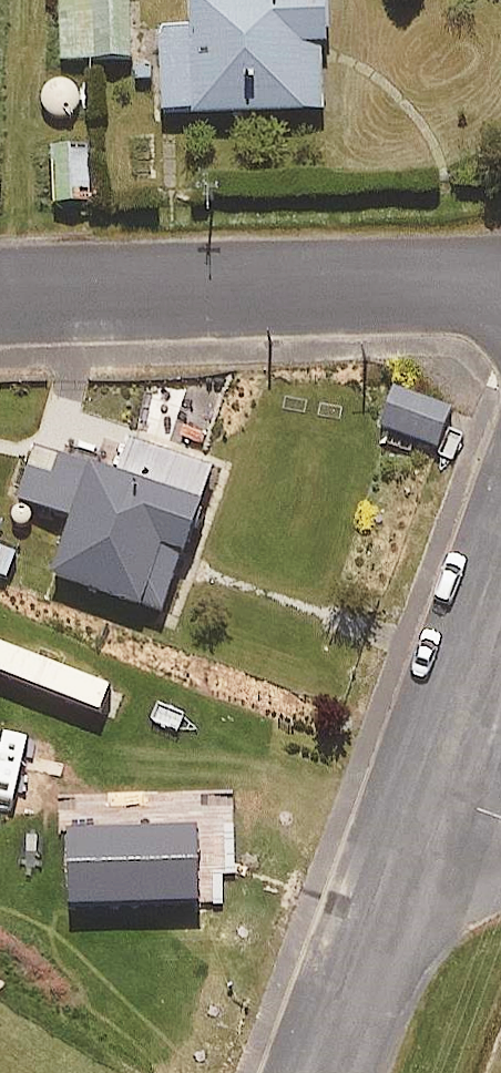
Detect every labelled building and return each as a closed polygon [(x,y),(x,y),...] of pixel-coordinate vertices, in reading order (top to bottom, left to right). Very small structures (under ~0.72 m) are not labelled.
[(130,0),(61,0),(62,58),(131,57),(130,0)] [(191,26),(160,27),(162,110),(327,106),(324,0),(190,0),(191,26)] [(85,147),(50,150),(54,201),(89,198),(85,147)] [(450,405),(391,389),(378,438),(436,453),(450,405)] [(212,465),(115,432),(104,464),(39,442),(19,497),(72,516),(52,573),(162,611),(212,465)]
